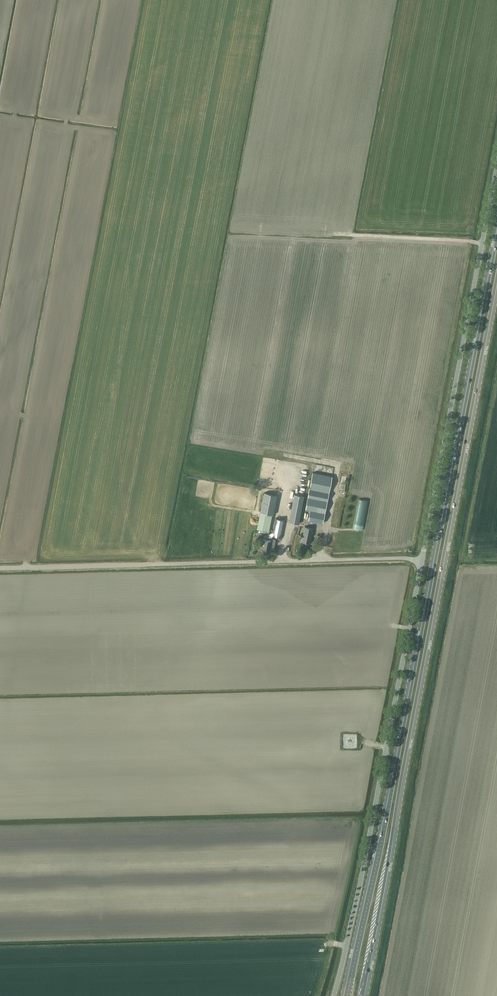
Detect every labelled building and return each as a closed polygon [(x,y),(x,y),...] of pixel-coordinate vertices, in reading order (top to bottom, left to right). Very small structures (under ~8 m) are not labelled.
[(312,472),(305,509),(310,510),(308,520),(323,523),(332,476),(312,472)] [(270,514),(273,514),(277,495),(264,492),(260,512),(261,512),(258,528),(267,530),(270,514)] [(289,521),(299,523),(304,496),(294,494),(289,521)] [(264,539),(262,548),(270,550),(270,549),(274,549),(275,544),(271,544),(272,540),(273,535),(281,537),(285,519),(275,518),(273,530),(270,529),(270,531),(269,536),(268,539),(264,539)] [(302,541),(310,543),(313,528),(305,526),(303,533),(301,533),(300,537),(303,537),(302,541)]
